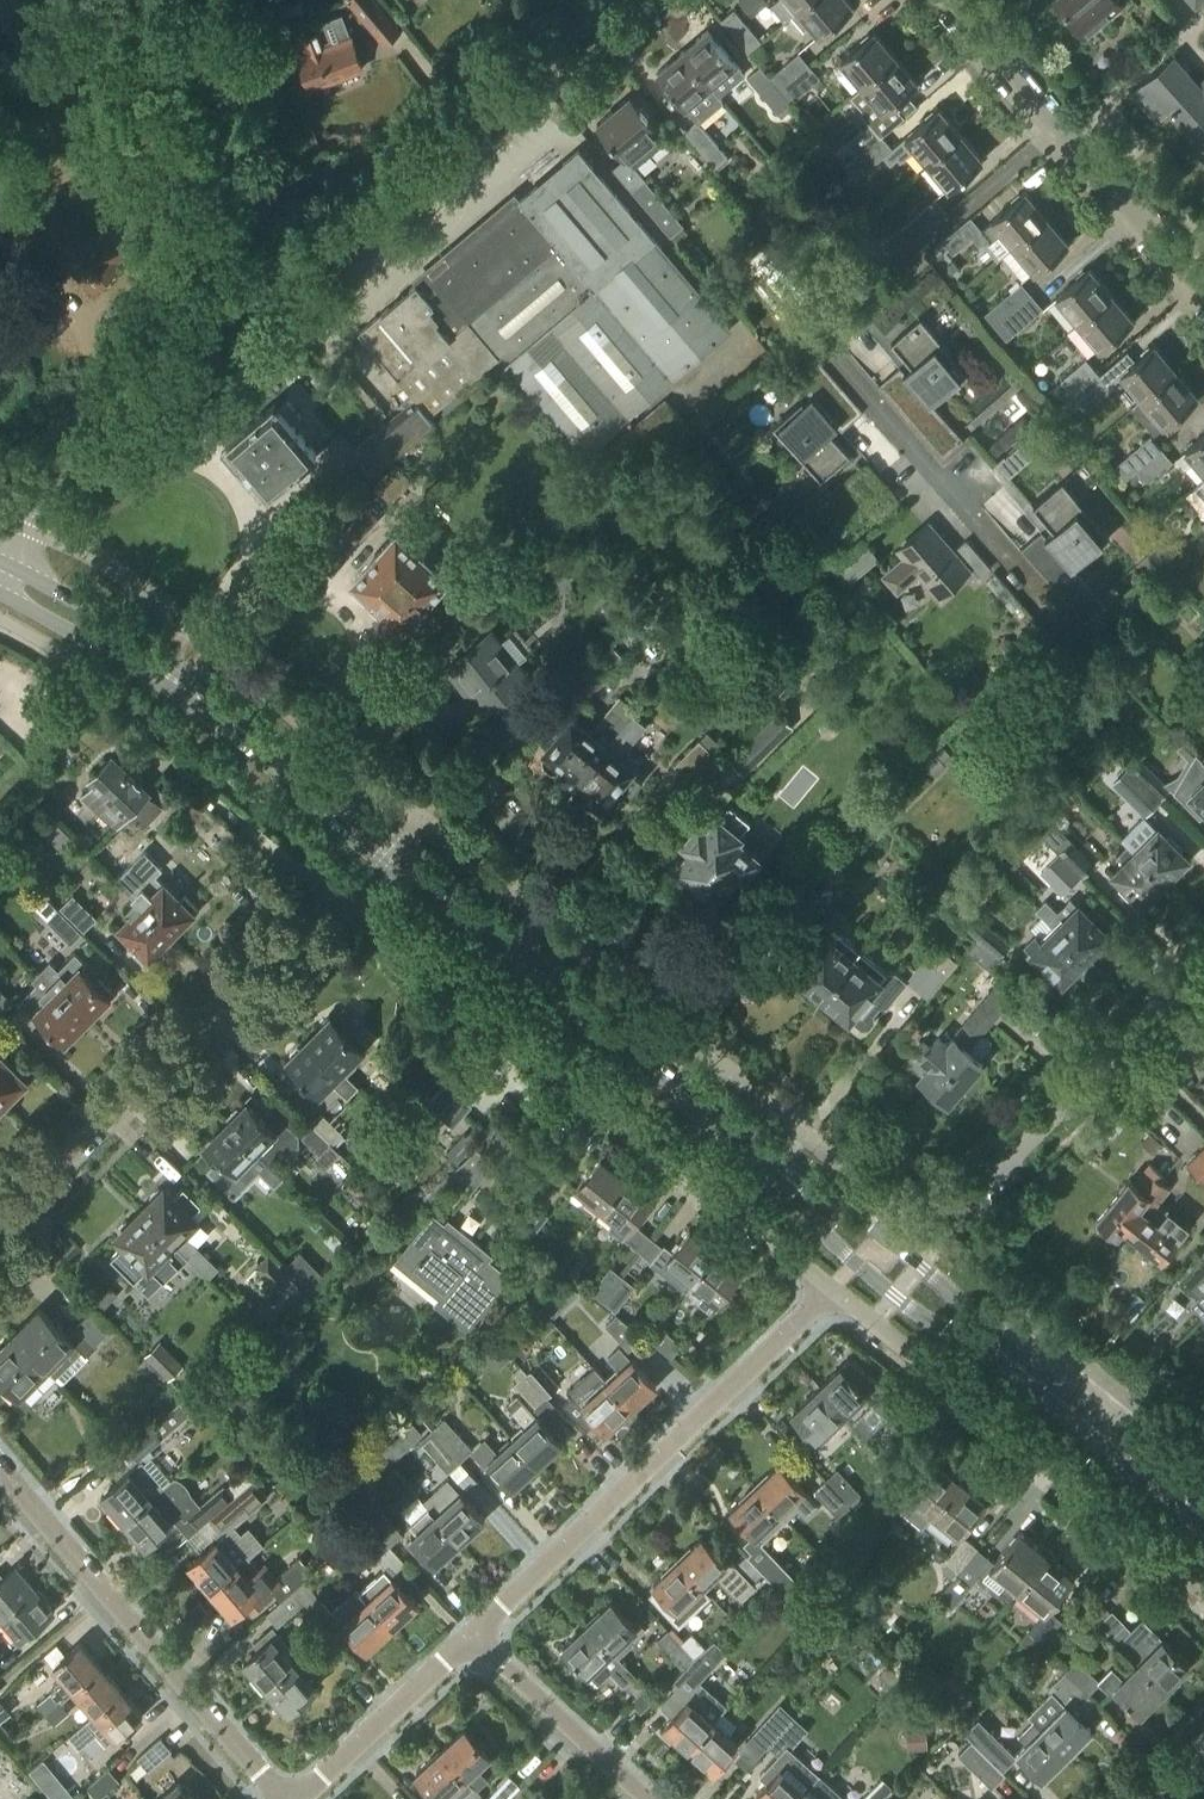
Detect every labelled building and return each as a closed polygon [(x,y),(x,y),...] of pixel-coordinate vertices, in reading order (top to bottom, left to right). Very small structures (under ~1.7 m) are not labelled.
[(304,9),(316,6),(315,0),(302,0),(304,9)] [(401,33),(374,0),(348,0),(386,45),(401,33)] [(798,11),(812,0),(779,0),(772,6),(786,22),(792,17),(798,11)] [(792,17),(805,31),(811,26),(820,36),(854,7),(848,0),(812,0),(798,11),(792,17)] [(1122,6),(1117,0),(1055,0),(1055,1),(1082,32),(1097,19),(1101,24),(1122,6)] [(749,53),(762,42),(735,10),(722,21),(749,53)] [(308,54),(299,57),(311,89),(364,69),(352,38),(350,38),(341,17),(316,26),(318,32),(302,38),(308,54)] [(712,87),(719,96),(745,75),(709,31),(682,53),(711,88),(712,87)] [(863,87),(897,58),(876,33),(841,62),(863,87)] [(682,53),(658,74),(696,121),(684,131),(715,167),(727,157),(698,123),(724,102),(719,96),(712,87),(711,88),(682,53)] [(781,91),(810,66),(799,53),(770,77),(781,91)] [(1134,93),(1158,120),(1168,111),(1168,112),(1169,111),(1203,149),(1198,153),(1199,154),(1200,153),(1203,157),(1203,81),(1200,85),(1198,83),(1198,84),(1175,58),(1176,57),(1175,55),(1143,83),(1144,84),(1134,93)] [(884,113),(919,84),(897,58),(863,87),(884,113)] [(791,103),(820,78),(810,66),(781,91),(791,103)] [(770,77),(761,67),(748,77),(778,114),(791,103),(781,91),(770,77)] [(632,191),(645,180),(647,178),(637,166),(667,141),(631,97),(598,124),(625,157),(612,168),(632,191)] [(928,165),(963,135),(940,109),(893,149),(884,157),(891,165),(899,159),(901,162),(915,150),(928,165)] [(834,155),(845,167),(882,136),(871,123),(834,155)] [(319,147),(313,131),(300,136),(306,152),(319,147)] [(949,190),(984,160),(963,135),(928,165),(949,190)] [(845,167),(857,180),(884,157),(893,149),(882,136),(845,167)] [(400,380),(415,397),(431,416),(498,357),(506,366),(508,364),(585,455),(592,449),(600,459),(588,469),(613,497),(635,479),(629,472),(686,424),(665,399),(606,449),(600,441),(732,329),(655,239),(579,150),(433,276),(431,273),(418,285),(360,334),(400,380)] [(684,224),(645,180),(632,191),(671,236),(682,226),(684,224)] [(1004,256),(1049,218),(1027,193),(992,222),(983,230),(990,240),(986,243),(999,258),(1003,255),(1004,256)] [(118,262),(154,226),(124,195),(104,215),(113,225),(99,239),(93,233),(91,235),(67,211),(40,238),(94,293),(121,266),(118,262)] [(911,244),(947,213),(936,200),(900,231),(911,244)] [(767,204),(759,210),(770,223),(778,217),(767,204)] [(1035,273),(1070,244),(1049,218),(1004,256),(1023,279),(1033,270),(1035,273)] [(954,254),(979,233),(969,220),(943,241),(954,254)] [(682,226),(671,236),(676,243),(688,233),(682,226)] [(1091,269),(1057,298),(1078,324),(1112,294),(1091,269)] [(992,333),(1034,297),(1021,283),(980,319),(992,333)] [(1100,349),(1134,320),(1112,294),(1078,324),(1100,349)] [(1001,344),(1043,308),(1034,297),(992,333),(1001,344)] [(940,399),(970,374),(922,318),(892,344),(914,369),(907,375),(901,368),(880,387),(943,461),(965,442),(930,402),(937,396),(940,399)] [(864,413),(800,339),(779,357),(813,397),(806,403),(803,400),(774,426),(822,481),(851,456),(830,431),(837,425),(843,431),(864,413)] [(1143,400),(1177,371),(1156,345),(1121,375),(1143,400)] [(1072,395),(1098,373),(1086,360),(1060,382),(1072,395)] [(1155,433),(1199,396),(1177,371),(1143,400),(1134,408),(1155,433)] [(1082,407),(1108,385),(1098,373),(1072,395),(1082,407)] [(1059,384),(1052,391),(1059,399),(1067,392),(1059,384)] [(431,416),(415,397),(380,427),(401,452),(436,421),(431,416)] [(302,418),(287,401),(281,406),(278,403),(276,406),(276,405),(228,446),(230,448),(222,454),(237,472),(244,482),(252,475),(269,495),(317,455),(293,426),(302,418)] [(376,473),(401,452),(380,427),(355,449),(376,473)] [(1176,459),(1185,470),(1194,461),(1203,473),(1203,435),(1176,459)] [(1136,471),(1162,449),(1151,436),(1108,473),(1118,485),(1125,479),(1125,480),(1136,471)] [(1007,476),(1034,453),(1024,440),(997,464),(1007,476)] [(1147,483),(1172,462),(1162,449),(1136,471),(1147,483)] [(386,509),(412,481),(394,464),(368,492),(386,509)] [(1194,487),(1203,499),(1203,478),(1194,487)] [(1104,544),(1056,488),(1034,508),(1056,533),(1048,539),(1043,532),(1021,551),(1085,625),(1106,606),(1072,566),(1079,560),(1082,563),(1104,544)] [(361,538),(384,513),(368,498),(345,524),(361,538)] [(953,552),(930,526),(902,551),(905,554),(881,576),(897,594),(921,573),(938,593),(967,569),(977,581),(991,568),(967,540),(953,552)] [(400,535),(398,533),(356,580),(358,581),(354,585),(354,592),(365,602),(370,600),(380,610),(379,611),(378,614),(377,616),(377,620),(377,622),(379,626),(380,628),(382,629),(385,632),(388,633),(391,633),(393,633),(397,632),(400,630),(407,622),(420,633),(435,616),(423,605),(447,578),(446,577),(457,564),(434,543),(428,550),(405,529),(400,535)] [(851,581),(879,558),(869,546),(842,570),(851,581)] [(485,712),(529,675),(492,631),(448,668),(485,712)] [(623,658),(608,641),(596,652),(595,650),(563,678),(583,701),(614,673),(611,669),(623,658)] [(575,783),(626,723),(624,722),(633,710),(619,698),(609,710),(610,711),(597,726),(601,730),(595,737),(572,718),(546,750),(548,752),(543,757),(544,765),(552,772),(560,770),(575,783)] [(745,775),(793,728),(780,714),(731,761),(745,775)] [(629,799),(644,780),(631,770),(633,768),(618,756),(637,733),(626,723),(575,783),(602,805),(605,802),(614,809),(625,795),(629,799)] [(719,744),(707,732),(699,740),(674,766),(687,779),(688,778),(696,785),(720,760),(712,752),(719,744)] [(1185,743),(1177,748),(1188,759),(1178,776),(1165,783),(1144,762),(1136,769),(1162,796),(1170,789),(1174,793),(1175,791),(1200,817),(1203,813),(1203,760),(1203,758),(1202,759),(1185,743)] [(937,776),(954,759),(943,748),(926,765),(937,776)] [(114,823),(145,789),(113,758),(91,781),(95,784),(84,795),(114,823)] [(1134,771),(1130,767),(1114,783),(1146,815),(1162,799),(1161,798),(1162,796),(1136,769),(1134,771)] [(149,793),(145,789),(114,823),(117,826),(113,831),(127,845),(143,828),(163,806),(149,793)] [(737,839),(751,821),(729,803),(707,830),(699,824),(685,841),(693,848),(678,866),(698,882),(693,888),(708,901),(713,894),(716,897),(737,870),(743,875),(759,857),(737,839)] [(73,837),(48,813),(37,824),(62,848),(73,837)] [(19,827),(6,814),(0,820),(0,831),(7,839),(19,827)] [(1167,838),(1144,815),(1135,824),(1142,832),(1130,844),(1165,881),(1188,859),(1180,851),(1183,847),(1170,835),(1167,838)] [(1053,846),(1051,848),(1058,856),(1079,876),(1081,874),(1083,877),(1095,864),(1054,824),(1043,836),(1053,846)] [(1144,903),(1165,881),(1130,844),(1117,856),(1125,864),(1115,874),(1125,883),(1119,889),(1137,906),(1143,901),(1144,903)] [(180,899),(155,874),(171,858),(160,847),(122,885),(136,900),(142,906),(172,934),(195,910),(195,909),(197,907),(186,895),(183,898),(182,897),(180,899)] [(1058,856),(1051,848),(1035,864),(1043,871),(1041,873),(1062,894),(1079,876),(1058,856)] [(824,868),(798,900),(818,917),(844,885),(824,868)] [(84,931),(97,918),(73,894),(60,907),(84,931)] [(147,959),(172,934),(142,906),(136,900),(126,909),(133,916),(121,928),(136,943),(134,945),(135,946),(132,949),(144,961),(146,958),(147,959)] [(1065,921),(1045,901),(1035,910),(1055,931),(1056,930),(1057,930),(1086,958),(1108,935),(1107,934),(1114,927),(1100,913),(1093,920),(1079,907),(1065,921)] [(71,944),(82,933),(58,909),(47,920),(71,944)] [(999,958),(1011,945),(978,916),(966,929),(999,958)] [(860,949),(832,927),(816,947),(812,943),(800,959),(795,955),(786,966),(823,996),(860,949)] [(1086,958),(1057,930),(1056,930),(1055,931),(1044,942),(1038,936),(1028,946),(1063,981),(1086,958)] [(957,965),(937,948),(928,959),(926,957),(907,980),(929,998),(957,965)] [(888,1005),(908,981),(896,972),(888,972),(860,949),(823,996),(863,1028),(870,1027),(875,1021),(875,1013),(872,1011),(878,1004),(881,1006),(888,1005)] [(96,984),(81,969),(86,964),(76,954),(59,970),(50,962),(41,971),(89,1017),(109,997),(107,995),(112,990),(101,979),(96,984)] [(89,1017),(41,971),(33,979),(37,984),(18,1002),(33,1017),(37,1013),(52,1028),(47,1032),(59,1044),(64,1039),(65,1041),(89,1017)] [(1002,1009),(1013,996),(1001,985),(989,998),(1002,1009)] [(12,1002),(0,990),(0,1011),(2,1013),(12,1002)] [(979,1059),(991,1046),(990,1041),(986,1038),(981,1037),(979,1035),(993,1019),(980,1008),(947,1046),(938,1039),(930,1048),(924,1043),(907,1063),(921,1076),(920,1077),(949,1102),(983,1063),(979,1059)] [(344,1009),(334,1019),(333,1018),(331,1020),(326,1020),(320,1026),(320,1031),(312,1039),(309,1039),(341,1071),(367,1044),(353,1030),(359,1024),(344,1009)] [(316,1097),(341,1071),(309,1039),(307,1039),(301,1045),(301,1050),(289,1062),(305,1078),(301,1082),(316,1097)] [(455,1121),(473,1100),(471,1098),(491,1075),(485,1070),(495,1058),(478,1044),(430,1100),(424,1095),(404,1118),(425,1135),(444,1112),(455,1121)] [(2,1104),(25,1081),(24,1080),(29,1075),(18,1064),(13,1069),(0,1057),(0,1102),(2,1104)] [(396,1094),(387,1104),(397,1113),(406,1104),(396,1094)] [(260,1155),(267,1162),(280,1149),(284,1152),(291,1152),(298,1145),(298,1137),(283,1122),(281,1124),(272,1115),(266,1120),(260,1114),(265,1109),(255,1099),(250,1104),(249,1103),(240,1111),(237,1110),(228,1118),(229,1122),(228,1123),(260,1155)] [(385,1114),(379,1120),(388,1129),(394,1123),(385,1114)] [(330,1143),(341,1132),(324,1115),(313,1127),(330,1143)] [(480,1122),(467,1136),(478,1146),(491,1132),(480,1122)] [(282,1178),(267,1162),(260,1155),(228,1123),(208,1144),(209,1144),(205,1148),(219,1163),(209,1174),(232,1197),(257,1171),(273,1187),(282,1178)] [(318,1155),(330,1143),(313,1127),(302,1138),(318,1155)] [(502,1159),(515,1143),(500,1130),(486,1146),(502,1159)] [(1148,1133),(1141,1142),(1151,1151),(1159,1142),(1148,1133)] [(456,1161),(471,1147),(461,1138),(447,1152),(456,1161)] [(470,1192),(494,1163),(477,1149),(449,1176),(470,1192)] [(1199,1155),(1187,1166),(1203,1183),(1203,1160),(1199,1155)] [(602,1209),(626,1178),(601,1158),(577,1189),(602,1209)] [(1118,1236),(1124,1228),(1161,1181),(1165,1176),(1150,1164),(1135,1183),(1130,1179),(1097,1220),(1118,1236)] [(623,1237),(653,1200),(626,1178),(602,1209),(600,1212),(613,1223),(610,1227),(623,1237)] [(1163,1260),(1179,1239),(1189,1226),(1159,1202),(1170,1188),(1161,1181),(1124,1228),(1163,1260)] [(217,1270),(199,1251),(186,1239),(201,1224),(192,1216),(202,1205),(184,1188),(174,1198),(165,1189),(163,1192),(159,1190),(151,1197),(153,1201),(142,1212),(186,1256),(185,1257),(209,1280),(209,1279),(209,1278),(217,1270)] [(529,1241),(548,1216),(535,1205),(516,1231),(529,1241)] [(186,1256),(142,1212),(130,1225),(126,1223),(119,1230),(120,1234),(118,1236),(126,1245),(112,1259),(135,1282),(136,1281),(150,1294),(163,1281),(164,1283),(180,1267),(177,1265),(185,1257),(186,1256)] [(514,1280),(480,1253),(484,1248),(460,1229),(457,1234),(434,1215),(396,1262),(441,1298),(436,1304),(471,1333),(514,1280)] [(690,1230),(659,1268),(687,1290),(716,1251),(690,1230)] [(742,1272),(716,1251),(687,1290),(699,1300),(697,1301),(710,1312),(742,1272)] [(277,1289),(291,1275),(269,1253),(255,1266),(277,1289)] [(303,1257),(288,1272),(306,1290),(322,1275),(303,1257)] [(605,1302),(624,1277),(610,1266),(591,1291),(605,1302)] [(1188,1285),(1199,1296),(1196,1300),(1203,1308),(1203,1269),(1188,1285)] [(616,1311),(635,1286),(624,1277),(605,1302),(616,1311)] [(567,1281),(555,1293),(565,1304),(577,1292),(567,1281)] [(40,1309),(14,1335),(48,1369),(57,1378),(62,1383),(88,1357),(86,1355),(108,1333),(88,1313),(67,1335),(40,1309)] [(628,1351),(640,1340),(616,1315),(605,1325),(628,1351)] [(672,1357),(682,1345),(658,1326),(648,1337),(672,1357)] [(14,1335),(0,1349),(0,1376),(20,1397),(23,1394),(32,1403),(57,1378),(48,1369),(14,1335)] [(168,1379),(183,1365),(160,1341),(145,1356),(168,1379)] [(632,1360),(620,1347),(609,1357),(621,1370),(609,1381),(633,1408),(657,1386),(633,1359),(632,1360)] [(1106,1356),(1100,1363),(1109,1370),(1119,1378),(1124,1372),(1106,1356)] [(910,1408),(850,1360),(842,1368),(841,1367),(817,1390),(843,1417),(851,1426),(872,1405),(896,1424),(910,1408)] [(548,1395),(559,1385),(538,1362),(527,1372),(548,1395)] [(527,1373),(521,1366),(513,1373),(518,1380),(513,1384),(535,1408),(548,1395),(527,1372),(527,1373)] [(608,1382),(595,1367),(578,1382),(582,1385),(571,1395),(582,1407),(584,1405),(607,1431),(633,1408),(609,1381),(608,1382)] [(819,1440),(843,1417),(817,1390),(793,1414),(819,1440)] [(163,1437),(189,1412),(179,1401),(149,1427),(129,1445),(140,1458),(163,1437)] [(538,1465),(563,1443),(539,1416),(524,1401),(513,1411),(527,1427),(514,1439),(538,1465)] [(461,1460),(473,1449),(444,1418),(433,1429),(461,1460)] [(896,1443),(892,1438),(877,1454),(883,1460),(881,1461),(894,1471),(927,1431),(914,1420),(896,1443)] [(278,1428),(263,1437),(273,1452),(287,1442),(278,1428)] [(448,1472),(461,1460),(433,1429),(419,1442),(448,1472)] [(538,1465),(514,1439),(499,1452),(490,1442),(475,1454),(486,1466),(490,1462),(513,1488),(538,1465)] [(123,1519),(161,1487),(148,1473),(151,1471),(142,1461),(102,1495),(123,1519)] [(950,1474),(935,1462),(934,1461),(932,1464),(929,1461),(922,1470),(925,1473),(909,1492),(892,1479),(858,1521),(871,1531),(893,1503),(924,1527),(934,1514),(964,1477),(954,1469),(950,1474)] [(820,1507),(804,1490),(780,1464),(756,1486),(781,1512),(792,1502),(808,1518),(820,1507)] [(849,1504),(861,1494),(837,1469),(826,1479),(849,1504)] [(211,1517),(252,1482),(244,1472),(227,1488),(224,1485),(200,1506),(190,1495),(192,1493),(186,1485),(179,1477),(177,1479),(175,1477),(162,1488),(161,1487),(123,1519),(146,1546),(182,1515),(186,1520),(189,1517),(199,1529),(211,1518),(211,1517)] [(984,1502),(960,1482),(964,1477),(934,1514),(958,1534),(959,1535),(976,1515),(979,1517),(986,1508),(983,1506),(986,1503),(985,1502),(984,1502)] [(846,1524),(857,1514),(849,1505),(849,1504),(826,1479),(813,1491),(837,1516),(838,1515),(846,1524)] [(249,1513),(268,1496),(254,1480),(252,1482),(211,1517),(211,1518),(221,1529),(245,1509),(249,1513)] [(346,1487),(354,1496),(360,1490),(352,1481),(346,1487)] [(461,1541),(485,1519),(453,1484),(429,1506),(461,1541)] [(756,1536),(781,1512),(756,1486),(732,1510),(756,1536)] [(860,1496),(852,1505),(858,1511),(866,1501),(860,1496)] [(376,1512),(371,1506),(363,1514),(371,1524),(390,1545),(402,1534),(379,1509),(376,1512)] [(436,1564),(461,1541),(429,1506),(408,1525),(416,1534),(407,1542),(420,1557),(425,1552),(436,1564)] [(378,1556),(390,1545),(371,1524),(359,1535),(378,1556)] [(242,1535),(235,1527),(218,1542),(217,1541),(190,1564),(211,1589),(249,1557),(250,1557),(264,1545),(249,1528),(242,1535)] [(1039,1547),(1022,1533),(1022,1532),(1021,1531),(995,1563),(979,1549),(958,1575),(957,1574),(938,1597),(951,1606),(978,1573),(1000,1592),(999,1593),(1009,1601),(1018,1590),(1019,1591),(1052,1551),(1042,1543),(1039,1547)] [(702,1538),(679,1560),(703,1586),(716,1575),(733,1593),(743,1599),(767,1577),(745,1553),(734,1564),(727,1563),(726,1563),(702,1538)] [(979,1550),(966,1539),(948,1561),(950,1563),(944,1570),(952,1577),(955,1573),(957,1574),(958,1575),(979,1549),(979,1550)] [(1075,1577),(1058,1563),(1061,1559),(1052,1551),(1019,1591),(1044,1611),(1033,1625),(1020,1639),(1034,1650),(1064,1621),(1050,1609),(1077,1577),(1076,1576),(1075,1577)] [(293,1592),(305,1582),(315,1573),(301,1556),(278,1576),(265,1562),(259,1568),(250,1557),(249,1557),(211,1589),(233,1615),(249,1602),(253,1607),(273,1590),(282,1601),(293,1592)] [(679,1610),(703,1586),(679,1560),(654,1584),(679,1610)] [(17,1568),(5,1578),(0,1572),(0,1621),(1,1619),(36,1590),(17,1568)] [(393,1578),(385,1570),(361,1592),(369,1601),(393,1627),(417,1604),(393,1578)] [(334,1616),(305,1582),(293,1592),(304,1604),(322,1626),(334,1616)] [(36,1590),(1,1619),(0,1621),(0,1628),(15,1646),(55,1612),(47,1603),(49,1602),(39,1590),(37,1592),(36,1590)] [(278,1626),(304,1604),(293,1592),(282,1601),(268,1614),(278,1626)] [(393,1627),(369,1601),(355,1613),(349,1607),(337,1618),(344,1623),(368,1649),(393,1627)] [(635,1625),(612,1601),(588,1624),(614,1651),(631,1635),(635,1639),(646,1629),(638,1621),(635,1625)] [(1131,1632),(1113,1614),(1101,1625),(1140,1664),(1166,1690),(1189,1666),(1143,1620),(1131,1632)] [(627,1665),(614,1651),(588,1624),(564,1647),(599,1685),(612,1673),(624,1686),(636,1675),(634,1673),(627,1665)] [(260,1649),(245,1662),(266,1687),(294,1663),(282,1649),(288,1644),(273,1627),(255,1644),(260,1649)] [(681,1668),(694,1656),(681,1642),(679,1640),(669,1629),(656,1641),(681,1668)] [(681,1642),(694,1656),(704,1647),(691,1633),(681,1642)] [(328,1655),(339,1646),(328,1634),(317,1643),(328,1655)] [(726,1650),(715,1639),(689,1668),(700,1678),(726,1650)] [(37,1704),(46,1715),(61,1704),(75,1691),(102,1668),(81,1643),(70,1653),(68,1652),(65,1655),(66,1656),(54,1666),(65,1678),(56,1686),(58,1689),(52,1694),(51,1693),(37,1704)] [(902,1644),(895,1652),(908,1662),(915,1654),(902,1644)] [(1099,1682),(1079,1662),(1069,1672),(1090,1693),(1100,1684),(1111,1695),(1117,1688),(1142,1714),(1166,1690),(1140,1664),(1124,1679),(1113,1668),(1099,1682)] [(288,1712),(316,1688),(294,1663),(266,1687),(288,1712)] [(888,1666),(879,1675),(893,1689),(902,1679),(888,1666)] [(95,1714),(122,1691),(102,1668),(75,1691),(95,1714)] [(1069,1754),(1092,1731),(1081,1721),(1089,1713),(1074,1699),(1084,1690),(1067,1672),(1050,1690),(1052,1692),(1030,1714),(1069,1754)] [(727,1707),(703,1685),(689,1700),(688,1700),(665,1727),(689,1749),(713,1723),(727,1707)] [(641,1713),(657,1698),(648,1688),(632,1702),(641,1713)] [(978,1700),(965,1689),(953,1702),(965,1713),(978,1700)] [(129,1730),(133,1727),(132,1726),(143,1716),(122,1691),(95,1714),(68,1738),(78,1751),(97,1735),(107,1746),(116,1738),(117,1739),(128,1729),(129,1730)] [(61,1704),(46,1715),(55,1725),(69,1713),(61,1704)] [(767,1726),(758,1735),(769,1745),(795,1717),(783,1706),(765,1725),(767,1726)] [(1044,1778),(1069,1754),(1030,1714),(1029,1715),(1034,1720),(1019,1735),(1028,1744),(1019,1753),(1044,1778)] [(769,1745),(780,1756),(762,1776),(769,1783),(758,1795),(762,1798),(798,1798),(819,1775),(792,1750),(810,1730),(795,1717),(769,1745)] [(964,1731),(975,1742),(996,1762),(1002,1769),(1016,1755),(977,1717),(964,1731)] [(731,1755),(732,1753),(731,1752),(738,1745),(713,1723),(689,1749),(714,1771),(730,1754),(731,1755)] [(908,1749),(927,1748),(926,1727),(907,1728),(908,1749)] [(441,1751),(466,1778),(476,1788),(487,1779),(477,1768),(491,1755),(466,1728),(441,1751)] [(149,1771),(172,1751),(162,1738),(138,1758),(149,1771)] [(974,1744),(971,1741),(958,1755),(992,1788),(1005,1774),(995,1764),(996,1762),(975,1742),(974,1744)] [(452,1792),(466,1778),(441,1751),(417,1774),(430,1789),(427,1792),(433,1798),(458,1798),(452,1792)] [(119,1781),(108,1768),(87,1787),(97,1798),(98,1798),(119,1781)] [(819,1775),(798,1798),(845,1798),(819,1775)] [(509,1798),(520,1787),(510,1778),(490,1798),(509,1798)] [(894,1790),(882,1778),(862,1798),(885,1798),(894,1790)] [(180,1782),(162,1798),(196,1798),(180,1782)] [(61,1789),(52,1796),(54,1798),(70,1798),(61,1789)] [(544,1790),(536,1798),(553,1798),(544,1790)]
